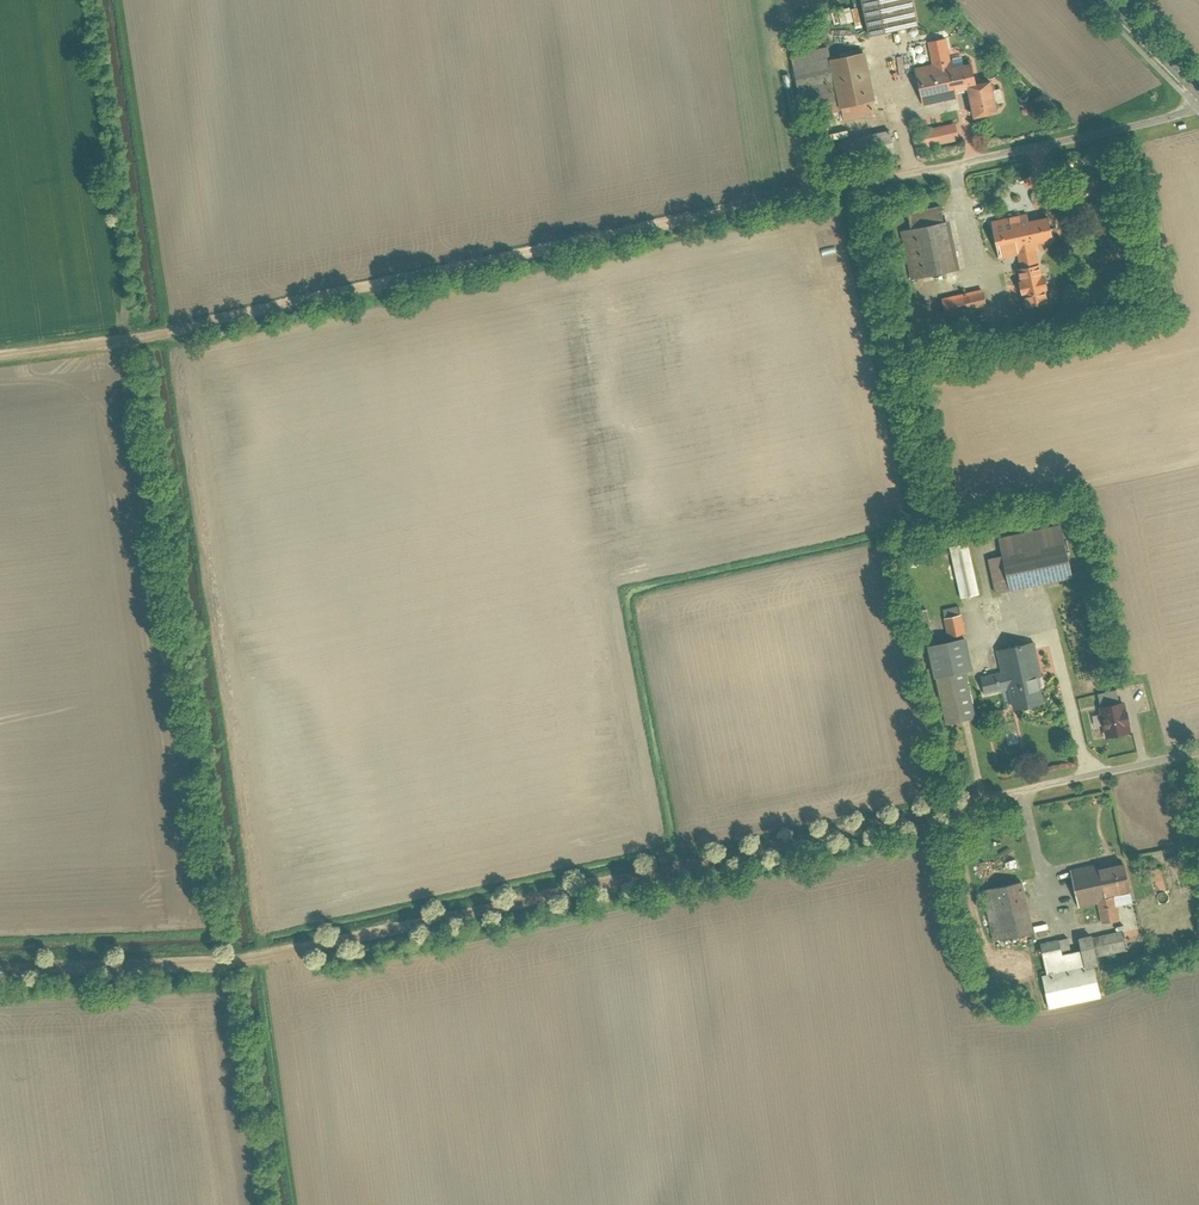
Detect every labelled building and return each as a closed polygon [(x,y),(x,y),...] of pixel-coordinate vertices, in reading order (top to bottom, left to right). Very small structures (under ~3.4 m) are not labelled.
[(867,38),(919,27),(913,0),(858,0),(867,38)] [(968,94),(974,120),(998,116),(991,82),(977,85),(973,63),(954,67),(949,38),(925,42),(930,65),(915,68),(922,103),(968,94)] [(802,129),(879,114),(866,49),(828,57),(827,51),(788,59),(802,129)] [(927,129),(932,146),(956,139),(951,122),(927,129)] [(843,160),(893,151),(890,132),(839,142),(843,160)] [(908,287),(956,277),(944,225),(940,226),(936,208),(906,215),(911,236),(897,239),(908,287)] [(1021,311),(1022,314),(1043,310),(1034,258),(1056,254),(1050,219),(1028,223),(1027,215),(984,222),(991,266),(1013,262),(1021,311)] [(937,304),(942,323),(983,313),(978,293),(937,304)] [(990,561),(997,595),(1072,579),(1061,526),(999,539),(1003,558),(990,561)] [(948,549),(960,602),(981,598),(970,544),(948,549)] [(959,605),(943,607),(945,615),(960,612),(959,605)] [(913,613),(922,648),(935,645),(926,610),(913,613)] [(943,619),(948,643),(966,639),(961,616),(943,619)] [(966,640),(927,649),(935,682),(966,674),(973,673),(966,640)] [(1009,692),(1013,716),(1048,709),(1035,646),(999,653),(1003,673),(981,677),(985,697),(1009,692)] [(935,682),(946,728),(978,720),(966,674),(935,682)] [(1097,692),(1099,704),(1120,700),(1118,688),(1097,692)] [(1131,734),(1124,702),(1098,708),(1105,740),(1131,734)] [(1097,904),(1102,924),(1119,920),(1113,898),(1131,894),(1123,864),(1098,870),(1096,864),(1069,870),(1078,909),(1097,904)] [(983,892),(993,942),(1033,934),(1022,883),(983,892)] [(1040,980),(1047,1011),(1100,999),(1094,970),(1097,969),(1095,960),(1128,953),(1122,930),(1074,940),(1077,953),(1073,954),(1070,938),(1038,945),(1045,979),(1040,980)]
